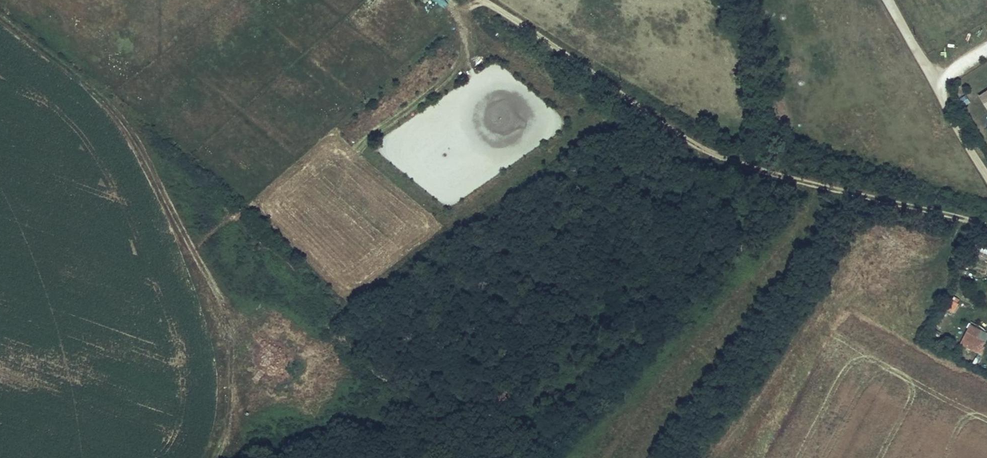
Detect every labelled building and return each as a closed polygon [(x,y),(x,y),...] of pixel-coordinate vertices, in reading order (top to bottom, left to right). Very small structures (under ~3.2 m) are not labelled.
[(978,92),(986,106),(986,87),(978,92)] [(971,328),(963,323),(957,335),(968,341),(966,343),(973,346),(976,339),(967,335),(971,328)]
